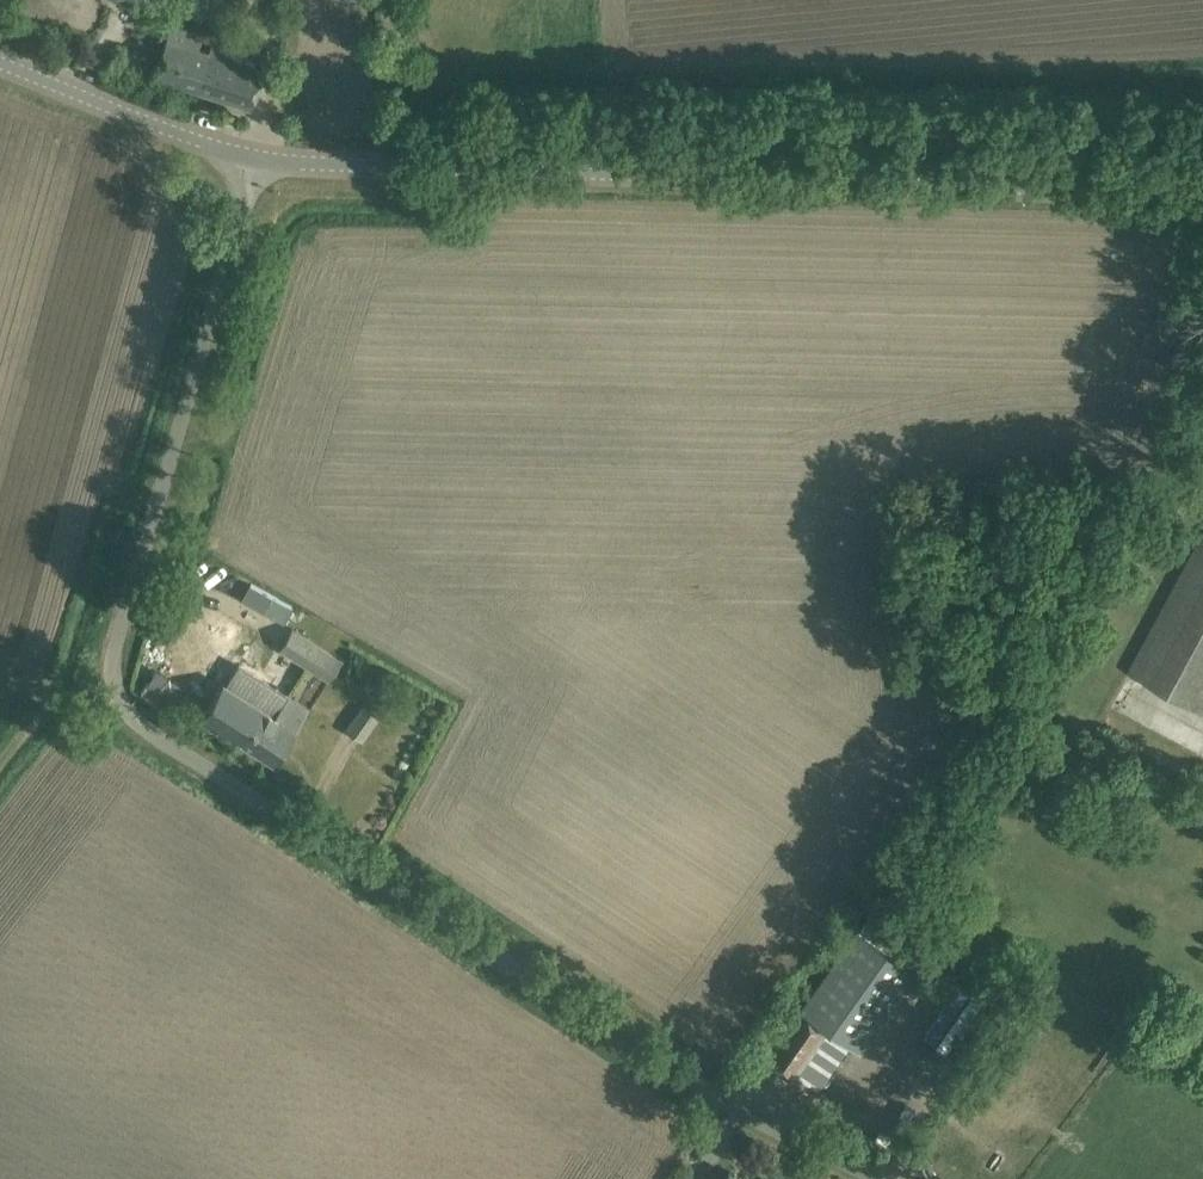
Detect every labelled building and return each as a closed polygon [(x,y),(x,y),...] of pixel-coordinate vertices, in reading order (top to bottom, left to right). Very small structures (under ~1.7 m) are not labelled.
[(210,0),(182,0),(179,11),(205,19),(210,0)] [(161,53),(154,76),(250,107),(258,84),(262,70),(261,70),(267,51),(233,40),(213,34),(212,37),(208,53),(197,49),(202,34),(171,24),(161,53)] [(1129,671),(1202,711),(1202,532),(1129,671)] [(279,648),(304,664),(317,644),(292,628),(279,648)] [(317,644),(304,664),(329,680),(341,660),(317,644)] [(201,715),(274,762),(309,708),(267,681),(254,702),(223,682),(201,715)] [(362,704),(345,728),(363,740),(379,716),(362,704)] [(804,1009),(767,1059),(814,1094),(852,1042),(862,1050),(920,970),(862,930),(858,927),(801,1007),(804,1009)] [(940,940),(956,949),(963,935),(947,927),(940,940)]
